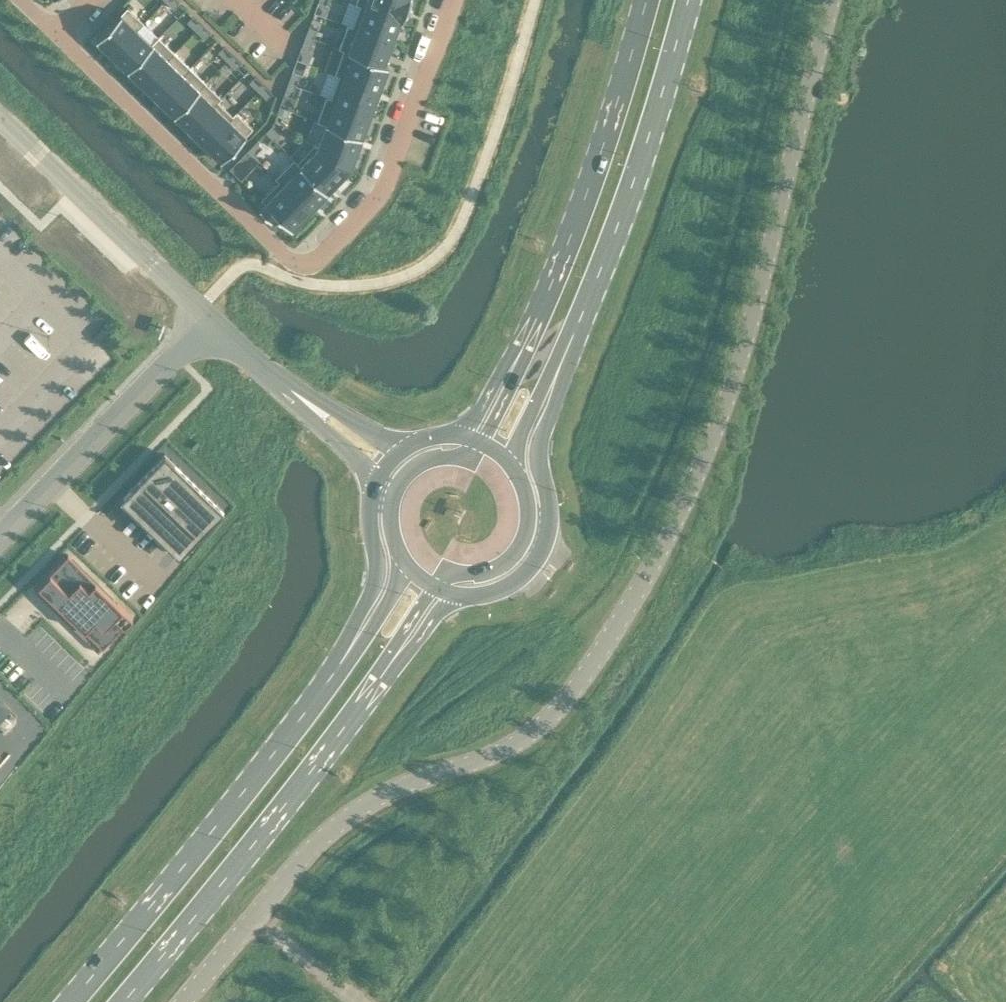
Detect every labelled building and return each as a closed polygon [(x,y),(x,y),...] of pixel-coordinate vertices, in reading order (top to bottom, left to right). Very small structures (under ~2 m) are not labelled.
[(177,0),(165,0),(174,8),(179,2),(177,0)] [(356,2),(361,4),(401,19),(403,19),(410,0),(357,0),(356,2)] [(352,26),(393,41),(401,19),(361,4),(352,26)] [(112,54),(144,22),(128,6),(96,39),(112,54)] [(196,30),(202,24),(193,16),(187,21),(196,30)] [(145,22),(144,22),(112,54),(128,69),(159,37),(159,36),(152,43),(138,29),(145,22)] [(310,23),(306,35),(314,38),(318,26),(310,23)] [(211,32),(202,24),(196,30),(205,38),(211,32)] [(384,64),(393,41),(352,26),(348,25),(340,47),(344,49),(384,64)] [(314,38),(306,35),(302,46),(310,49),(314,38)] [(143,84),(175,52),(159,37),(128,69),(143,84)] [(227,60),(233,54),(224,46),(219,51),(227,60)] [(339,74),(380,89),(389,65),(384,64),(344,49),(335,73),(339,74)] [(191,67),(175,52),(143,84),(159,99),(191,67)] [(242,62),(233,54),(227,60),(236,68),(242,62)] [(206,82),(191,67),(159,99),(174,114),(206,82)] [(288,82),(296,85),(300,74),(293,71),(288,82)] [(331,98),(371,113),(380,89),(339,74),(331,98)] [(258,90),(264,84),(255,76),(250,82),(258,90)] [(222,97),(206,82),(174,114),(190,129),(222,97)] [(292,96),(296,85),(288,82),(284,93),(292,96)] [(273,92),(264,84),(258,90),(267,98),(273,92)] [(318,120),(327,123),(362,136),(371,113),(331,98),(327,96),(318,120)] [(225,100),(222,97),(190,129),(206,144),(237,112),(236,111),(233,115),(221,103),(225,100)] [(253,127),(237,112),(206,144),(222,160),(253,127)] [(318,147),(351,167),(362,136),(327,123),(318,147)] [(280,134),(272,125),(266,131),(275,140),(280,134)] [(254,155),(263,146),(257,141),(248,149),(254,155)] [(328,191),(351,167),(318,147),(314,144),(297,161),(328,191)] [(328,191),(297,161),(294,158),(276,176),(279,180),(310,209),(328,191)] [(292,228),(310,209),(279,180),(261,198),(265,202),(259,207),(271,219),(277,213),(292,228)] [(136,514),(180,556),(224,510),(165,453),(120,498),(136,514)] [(68,554),(34,589),(99,652),(133,616),(68,554)]
